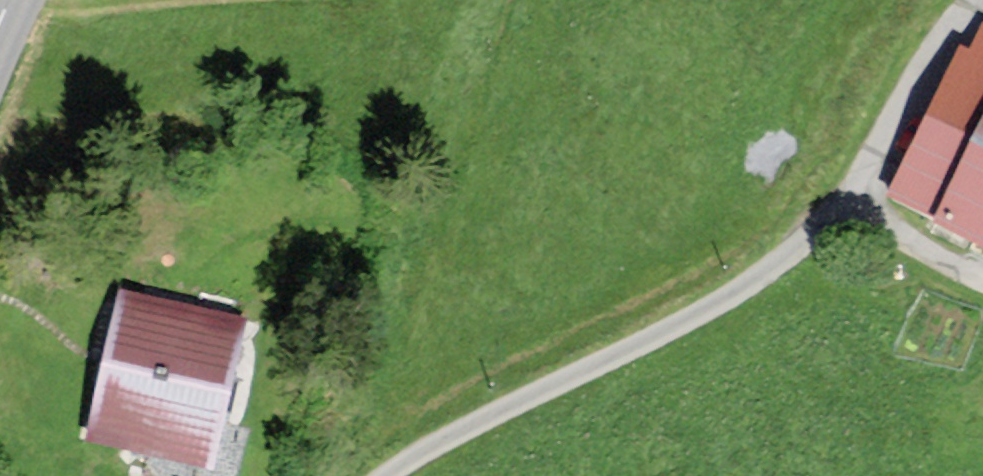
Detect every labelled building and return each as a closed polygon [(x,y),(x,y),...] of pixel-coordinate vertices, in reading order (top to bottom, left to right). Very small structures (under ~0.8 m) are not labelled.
[(981,20),(903,198),(982,233),(982,21),(981,20)] [(248,307),(125,282),(93,436),(216,462),(248,307)]
